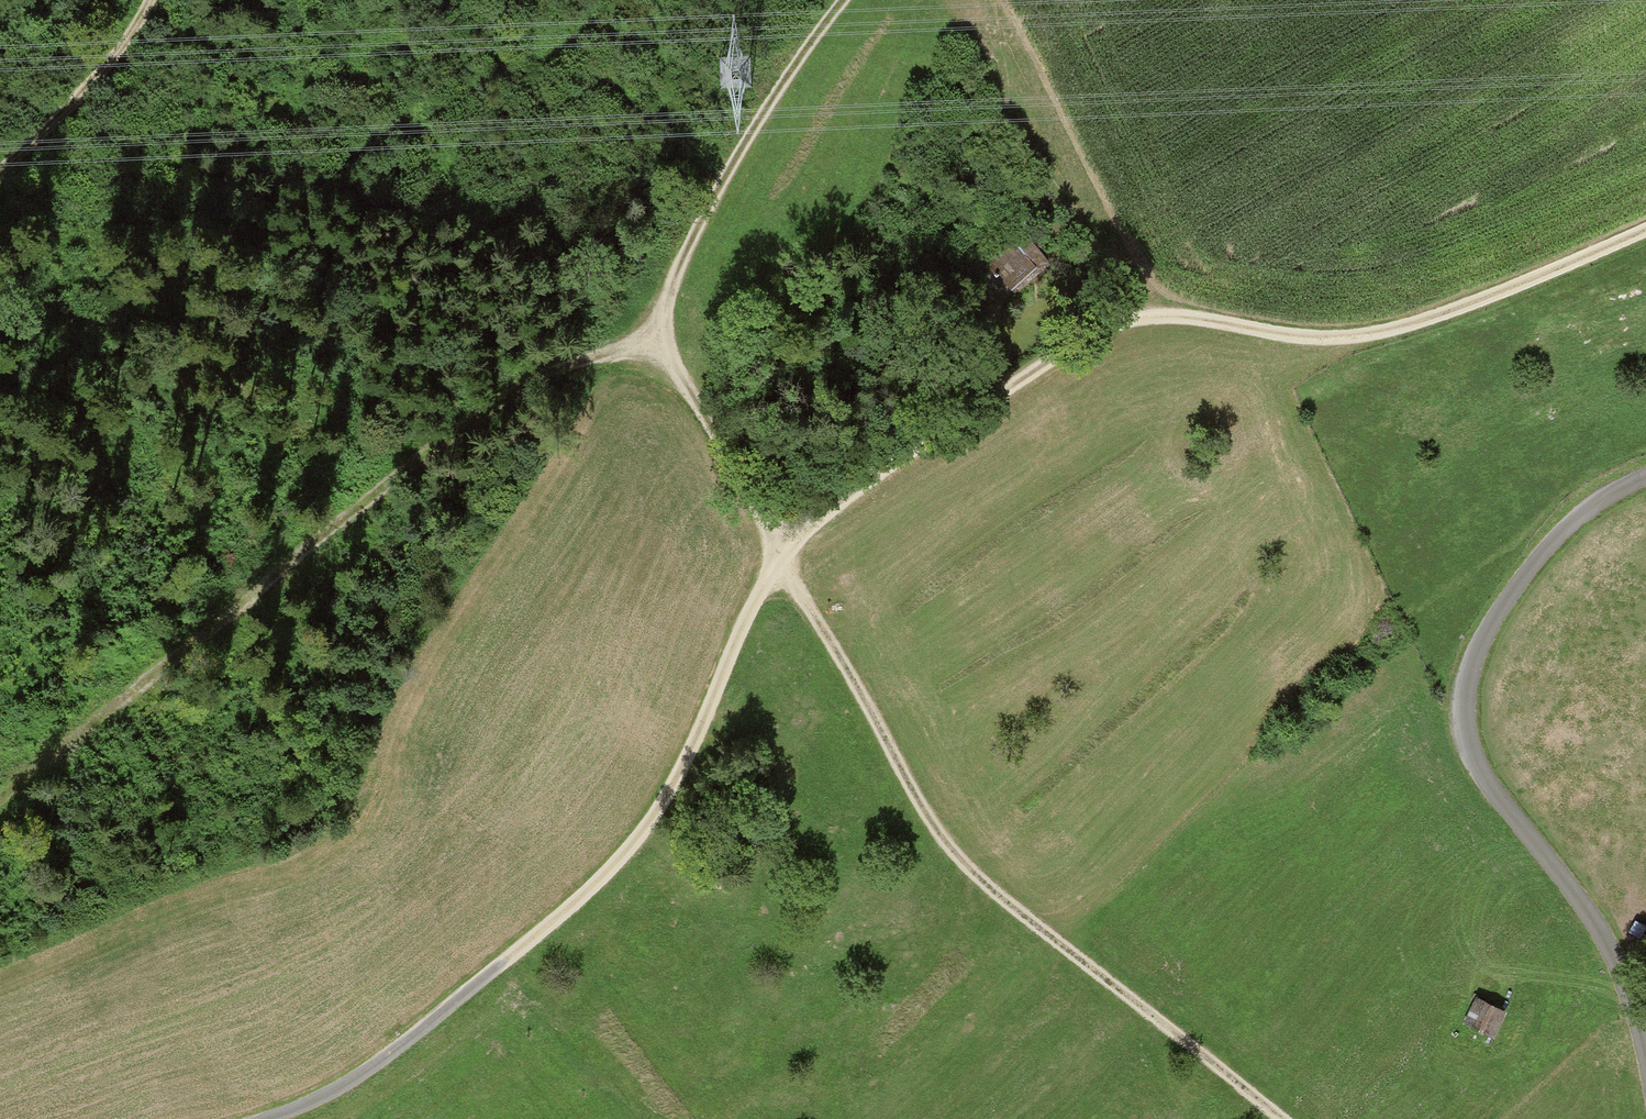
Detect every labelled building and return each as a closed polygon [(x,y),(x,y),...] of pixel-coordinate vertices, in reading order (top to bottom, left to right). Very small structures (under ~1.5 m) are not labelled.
[(1014,236),(983,266),(1009,292),(1039,262),(1014,236)] [(1504,1022),(1482,1013),(1471,1038),(1493,1048),(1504,1022)]
